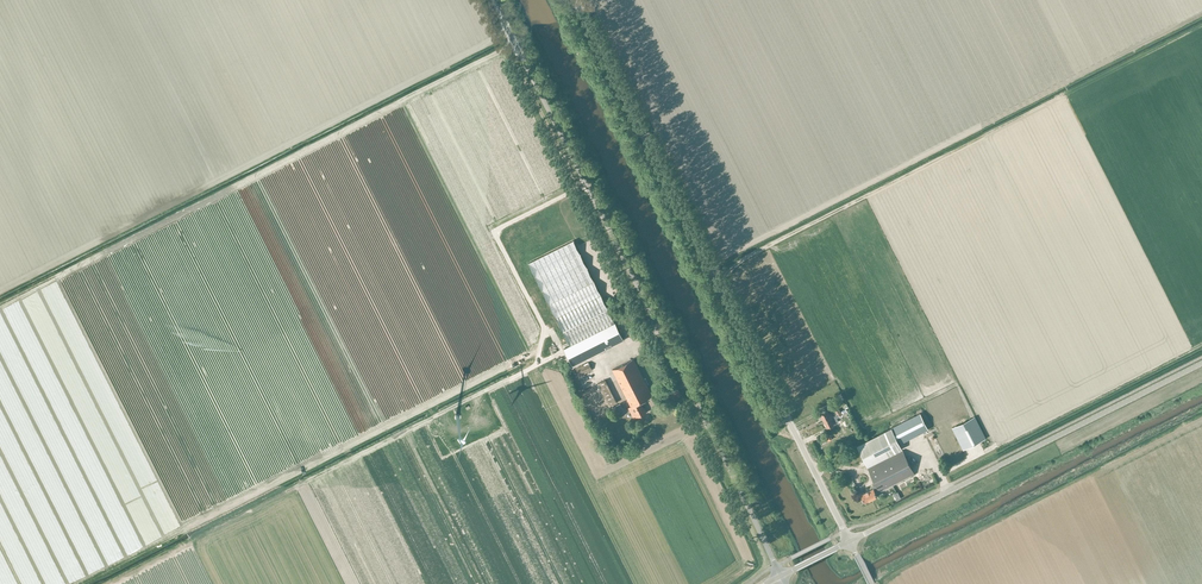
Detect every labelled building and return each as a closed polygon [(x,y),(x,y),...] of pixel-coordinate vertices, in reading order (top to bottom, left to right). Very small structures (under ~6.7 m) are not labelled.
[(549,303),(594,280),(573,239),(528,262),(549,303)] [(594,280),(549,303),(570,345),(564,348),(572,365),(623,340),(594,280)] [(643,408),(640,402),(652,396),(634,359),(612,370),(631,407),(629,408),(634,418),(637,416),(646,412),(644,407),(643,408)] [(576,368),(580,376),(592,370),(588,362),(576,368)] [(597,383),(609,406),(617,402),(605,379),(597,383)] [(827,405),(828,408),(841,401),(839,399),(827,405)] [(623,409),(620,403),(613,407),(616,413),(623,409)] [(820,414),(823,420),(833,416),(831,413),(830,414),(827,410),(820,414)] [(891,427),(900,443),(928,429),(920,413),(891,427)] [(833,416),(823,420),(827,427),(834,423),(838,421),(836,417),(838,416),(837,414),(833,416)] [(974,416),(952,428),(963,449),(985,438),(974,416)] [(902,448),(900,443),(891,427),(856,445),(867,466),(902,448)] [(873,489),(861,495),(864,502),(877,495),(875,493),(879,491),(914,474),(902,450),(868,468),(876,484),(872,486),(873,489)]
